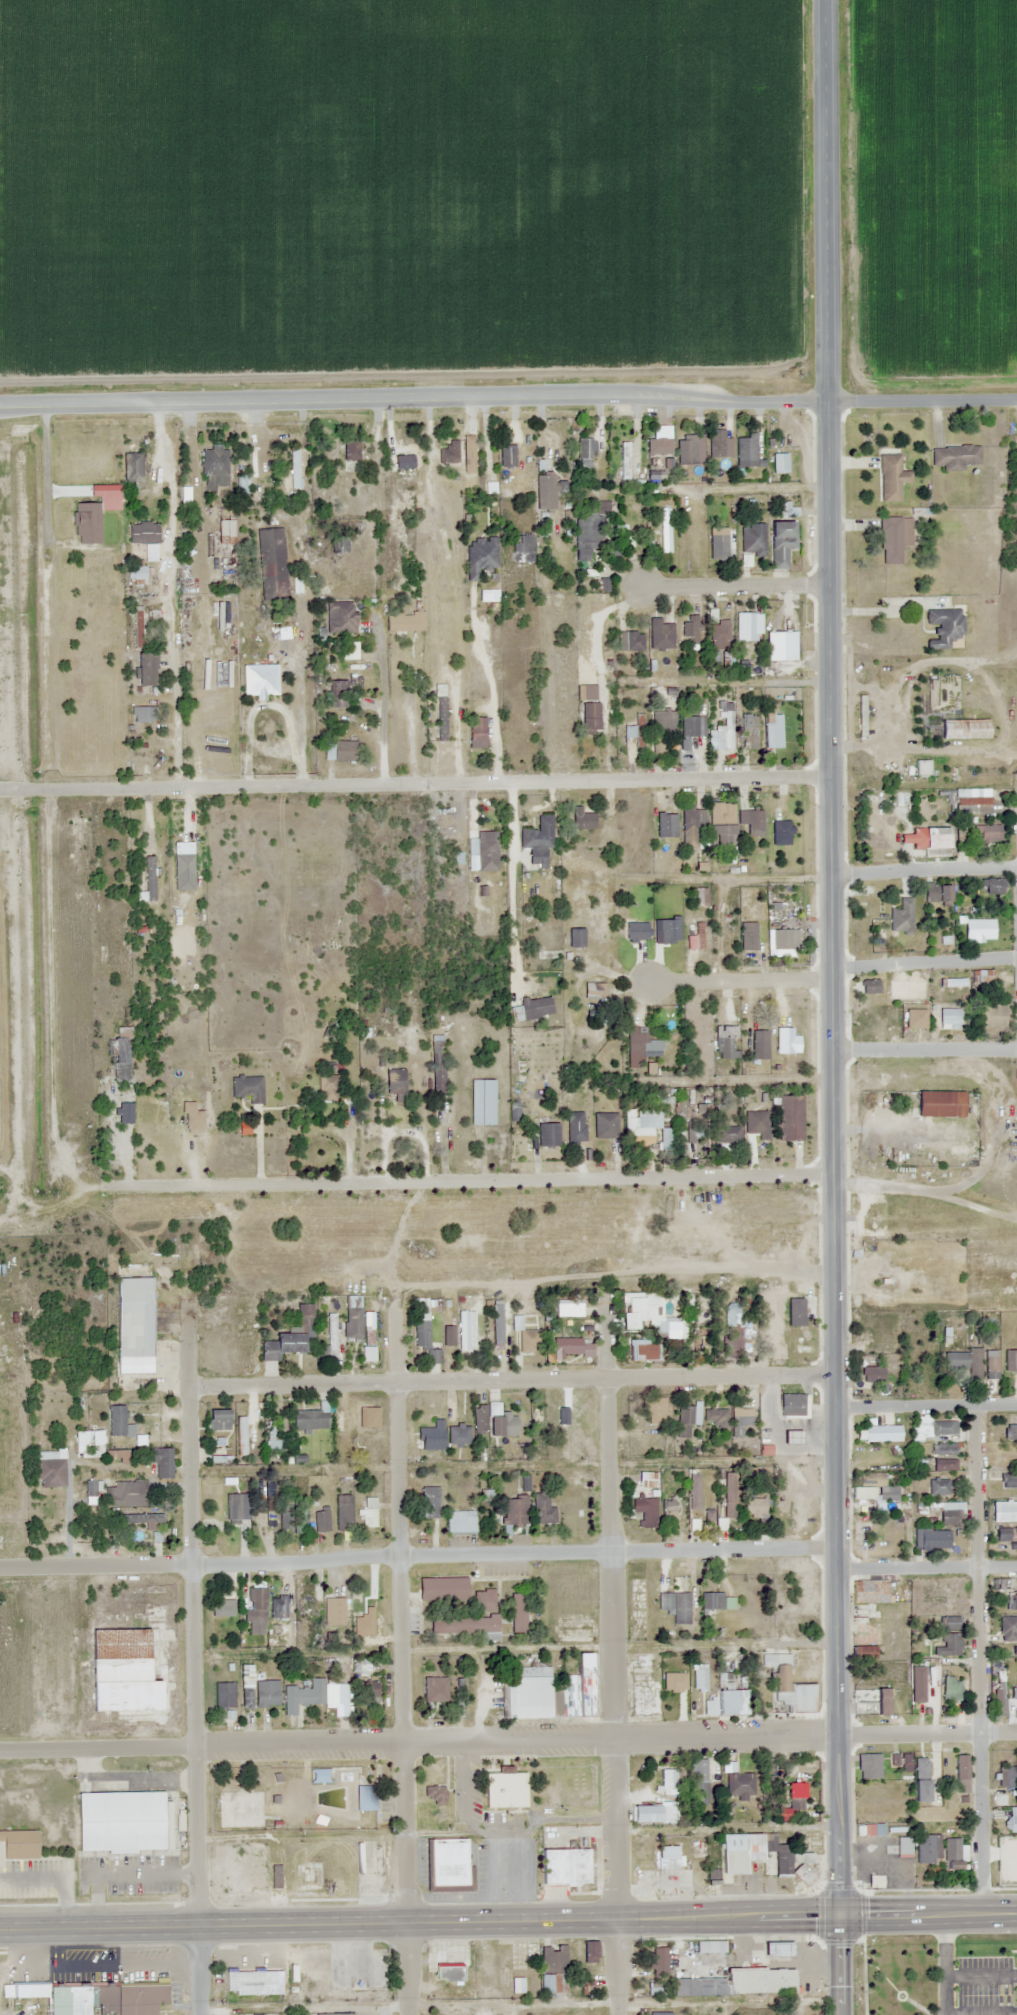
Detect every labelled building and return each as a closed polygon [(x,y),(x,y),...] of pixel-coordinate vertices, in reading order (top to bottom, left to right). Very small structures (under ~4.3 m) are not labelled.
[(724,429),(709,429),(709,458),(731,458),(731,438),(724,438),(724,429)] [(735,466),(755,466),(755,435),(735,435),(735,466)] [(702,437),(695,437),(697,462),(704,462),(702,437)] [(592,464),(592,438),(577,438),(577,464),(592,464)] [(669,438),(648,438),(648,466),(669,466),(669,438)] [(358,471),(358,439),(344,439),(344,471),(358,471)] [(458,462),(458,442),(438,442),(438,462),(458,462)] [(630,442),(621,442),(621,478),(630,478),(630,442)] [(473,444),(463,444),(463,478),(473,478),(473,444)] [(514,466),(514,444),(499,444),(499,466),(514,466)] [(979,446),(930,446),(930,467),(980,467),(979,446)] [(412,465),(412,447),(394,447),(394,465),(412,465)] [(201,449),(201,475),(211,475),(211,486),(227,487),(228,449),(201,449)] [(290,488),(298,488),(298,450),(290,450),(290,488)] [(141,453),(122,453),(122,482),(141,482),(141,453)] [(786,453),(772,453),(772,473),(786,473),(786,453)] [(880,502),(900,502),(900,483),(910,483),(910,470),(899,470),(899,455),(880,455),(880,502)] [(536,510),(556,510),(556,475),(536,475),(536,510)] [(659,552),(670,552),(670,508),(659,508),(659,552)] [(576,517),(576,560),(589,560),(589,548),(597,548),(597,517),(576,517)] [(912,544),(912,517),(880,517),(880,564),(901,564),(901,544),(912,544)] [(218,521),(218,544),(232,544),(232,521),(218,521)] [(794,522),(770,522),(770,569),(787,569),(787,549),(794,549),(794,522)] [(128,523),(128,543),(158,543),(158,523),(128,523)] [(741,556),(764,556),(764,525),(741,525),(741,556)] [(261,598),(287,597),(283,528),(257,529),(261,598)] [(727,534),(709,534),(709,558),(727,558),(727,534)] [(532,563),(532,535),(512,535),(512,563),(532,563)] [(497,538),(466,538),(466,580),(477,580),(477,569),(497,569),(497,538)] [(144,566),(130,566),(130,584),(144,584),(144,566)] [(607,578),(598,579),(598,591),(607,590),(607,578)] [(326,601),(326,633),(355,633),(355,601),(326,601)] [(216,628),(227,628),(227,603),(216,603),(216,628)] [(962,637),(961,609),(925,609),(926,624),(936,624),(936,639),(926,639),(926,649),(950,649),(950,637),(962,637)] [(737,612),(737,640),(760,640),(760,612),(737,612)] [(699,615),(682,616),(683,647),(700,646),(699,615)] [(649,618),(649,649),(674,649),(674,622),(663,622),(663,618),(649,618)] [(729,620),(710,620),(710,649),(729,649),(729,620)] [(617,632),(617,651),(643,651),(643,632),(617,632)] [(153,653),(136,653),(136,685),(153,685),(153,653)] [(242,664),(242,695),(276,695),(276,664),(242,664)] [(328,680),(328,707),(347,707),(347,680),(328,680)] [(598,685),(580,685),(581,734),(599,734),(598,685)] [(436,740),(446,740),(446,697),(436,697),(436,740)] [(732,748),(732,702),(723,702),(723,730),(715,730),(715,748),(732,748)] [(152,722),(152,706),(131,706),(131,722),(152,722)] [(652,711),(652,736),(674,736),(674,711),(652,711)] [(781,748),(781,715),(765,715),(765,748),(781,748)] [(704,737),(704,716),(680,716),(680,737),(704,737)] [(741,748),(756,748),(756,716),(741,716),(741,748)] [(485,717),(469,717),(469,747),(485,747),(485,717)] [(624,717),(624,747),(644,747),(644,717),(624,717)] [(940,719),(940,738),(988,738),(988,719),(940,719)] [(325,741),(325,760),(350,760),(350,741),(325,741)] [(915,760),(915,774),(930,774),(930,760),(915,760)] [(968,796),(968,789),(954,789),(954,812),(990,812),(990,796),(968,796)] [(734,802),(710,803),(711,844),(734,844),(734,802)] [(594,812),(581,812),(581,806),(572,806),(572,828),(594,828),(594,812)] [(682,809),(682,832),(705,832),(705,809),(682,809)] [(740,810),(740,825),(746,825),(746,836),(762,836),(762,810),(740,810)] [(676,814),(656,814),(656,837),(676,837),(676,814)] [(545,864),(545,848),(552,848),(552,815),(537,815),(537,829),(519,829),(519,847),(529,847),(528,863),(545,864)] [(771,821),(771,845),(791,845),(791,821),(771,821)] [(974,841),(1000,841),(1000,825),(974,825),(974,841)] [(948,848),(948,827),(912,827),(912,834),(901,834),(901,843),(912,843),(912,848),(948,848)] [(495,832),(476,832),(476,839),(468,839),(468,856),(495,856),(495,832)] [(1007,879),(979,879),(979,894),(1007,894),(1007,879)] [(925,901),(949,901),(949,884),(925,884),(925,901)] [(890,910),(890,932),(913,932),(913,898),(900,898),(900,910),(890,910)] [(624,934),(636,934),(636,911),(624,911),(624,934)] [(994,919),(964,919),(964,942),(993,942),(994,919)] [(756,922),(740,922),(740,950),(756,950),(756,922)] [(567,947),(584,947),(584,928),(567,928),(567,947)] [(772,950),(791,950),(791,930),(772,930),(772,950)] [(992,970),(971,970),(971,984),(992,984),(992,970)] [(879,980),(860,980),(860,994),(879,994),(879,980)] [(511,1007),(512,1019),(552,1016),(550,997),(520,999),(520,1007),(511,1007)] [(1005,1027),(1005,1005),(981,1005),(981,1027),(1005,1027)] [(910,1028),(926,1028),(926,1006),(910,1006),(910,1028)] [(939,1009),(939,1028),(959,1028),(959,1009),(939,1009)] [(117,1082),(133,1082),(133,1027),(117,1027),(117,1082)] [(767,1031),(751,1031),(751,1059),(767,1059),(767,1031)] [(646,1033),(626,1033),(626,1065),(646,1065),(646,1033)] [(732,1037),(715,1037),(715,1058),(732,1058),(732,1037)] [(432,1077),(441,1077),(441,1041),(432,1041),(432,1077)] [(386,1094),(394,1094),(394,1099),(404,1099),(404,1069),(386,1069),(386,1094)] [(322,1096),(338,1096),(338,1075),(322,1075),(322,1096)] [(251,1098),(251,1104),(265,1104),(265,1078),(232,1078),(232,1098),(251,1098)] [(493,1125),(493,1080),(471,1080),(471,1125),(493,1125)] [(177,1083),(177,1107),(194,1107),(194,1083),(177,1083)] [(916,1116),(963,1116),(963,1092),(916,1092),(916,1116)] [(802,1095),(778,1095),(778,1140),(802,1140),(802,1095)] [(744,1111),(745,1134),(755,1134),(755,1140),(768,1140),(768,1111),(744,1111)] [(567,1112),(567,1143),(584,1143),(584,1112),(567,1112)] [(616,1138),(616,1114),(594,1114),(594,1138),(616,1138)] [(625,1116),(625,1140),(653,1140),(653,1116),(625,1116)] [(537,1124),(537,1147),(559,1147),(559,1124),(537,1124)] [(740,1142),(740,1126),(715,1126),(715,1142),(740,1142)] [(115,1373),(151,1373),(151,1277),(115,1277),(115,1373)] [(621,1292),(621,1329),(649,1329),(649,1336),(682,1336),(682,1317),(657,1317),(657,1292),(621,1292)] [(312,1351),(312,1303),(297,1303),(297,1332),(272,1332),(272,1340),(259,1340),(259,1360),(278,1360),(278,1351),(312,1351)] [(569,1315),(581,1315),(581,1303),(569,1303),(569,1315)] [(491,1344),(501,1344),(501,1304),(491,1304),(491,1344)] [(360,1336),(360,1307),(344,1307),(344,1336),(360,1336)] [(336,1357),(336,1314),(327,1314),(327,1357),(336,1357)] [(428,1349),(428,1319),(413,1320),(413,1349),(426,1349),(426,1362),(439,1362),(438,1349),(428,1349)] [(534,1321),(515,1321),(515,1335),(520,1335),(520,1348),(534,1348),(534,1321)] [(754,1322),(723,1322),(723,1356),(754,1356),(754,1322)] [(553,1339),(553,1355),(580,1355),(580,1339),(553,1339)] [(917,1347),(917,1379),(926,1379),(926,1357),(937,1357),(937,1340),(924,1340),(924,1347),(917,1347)] [(658,1344),(629,1344),(629,1361),(658,1361),(658,1344)] [(361,1361),(375,1361),(375,1346),(361,1346),(361,1361)] [(969,1379),(983,1379),(983,1348),(968,1348),(968,1352),(944,1352),(944,1373),(969,1373),(969,1379)] [(1016,1370),(1016,1350),(1003,1350),(1003,1370),(1016,1370)] [(860,1366),(860,1382),(883,1382),(883,1366),(860,1366)] [(779,1417),(805,1417),(805,1393),(779,1393),(779,1417)] [(644,1398),(644,1421),(666,1421),(666,1398),(644,1398)] [(326,1429),(326,1401),(318,1401),(318,1410),(292,1410),(292,1429),(326,1429)] [(516,1414),(499,1414),(499,1403),(487,1403),(487,1404),(474,1404),(474,1432),(487,1432),(487,1436),(516,1436),(516,1414)] [(108,1435),(124,1435),(124,1405),(108,1405),(108,1435)] [(690,1438),(690,1424),(696,1424),(696,1405),(677,1405),(677,1438),(690,1438)] [(731,1407),(731,1436),(751,1436),(751,1407),(731,1407)] [(528,1426),(542,1426),(542,1408),(528,1408),(528,1426)] [(230,1409),(207,1409),(207,1430),(230,1430),(230,1409)] [(726,1409),(703,1409),(703,1426),(726,1426),(726,1409)] [(584,1413),(575,1413),(575,1433),(584,1433),(584,1413)] [(443,1445),(443,1419),(432,1419),(432,1428),(418,1428),(418,1445),(443,1445)] [(266,1452),(274,1451),(273,1421),(265,1421),(266,1452)] [(956,1421),(912,1421),(912,1436),(956,1436),(956,1421)] [(235,1424),(235,1441),(255,1441),(255,1424),(235,1424)] [(1004,1424),(1004,1439),(1016,1439),(1016,1424),(1004,1424)] [(900,1425),(864,1425),(864,1440),(900,1440),(900,1425)] [(799,1443),(799,1430),(783,1430),(783,1443),(799,1443)] [(957,1443),(932,1443),(932,1455),(957,1455),(957,1443)] [(155,1477),(170,1477),(170,1447),(150,1447),(150,1462),(155,1462),(155,1477)] [(64,1459),(37,1459),(37,1487),(64,1487),(64,1459)] [(956,1470),(956,1459),(932,1459),(932,1470),(956,1470)] [(897,1499),(897,1486),(884,1486),(884,1472),(859,1473),(859,1486),(851,1486),(851,1515),(871,1514),(871,1499),(897,1499)] [(1001,1472),(1001,1487),(1016,1487),(1016,1472),(1001,1472)] [(648,1473),(639,1473),(639,1487),(648,1488),(648,1473)] [(688,1473),(688,1509),(699,1509),(699,1473),(688,1473)] [(734,1473),(723,1473),(723,1517),(734,1517),(734,1473)] [(949,1478),(929,1478),(929,1494),(949,1494),(949,1478)] [(85,1497),(98,1497),(98,1481),(85,1481),(85,1497)] [(143,1481),(108,1482),(108,1506),(144,1505),(143,1481)] [(420,1518),(438,1518),(438,1487),(420,1487),(420,1518)] [(554,1507),(548,1507),(548,1493),(532,1493),(532,1523),(554,1523),(554,1507)] [(226,1494),(226,1520),(249,1520),(249,1494),(226,1494)] [(350,1494),(336,1494),(336,1529),(350,1529),(350,1494)] [(504,1497),(504,1524),(525,1524),(525,1497),(504,1497)] [(639,1512),(639,1527),(655,1527),(655,1498),(632,1498),(632,1512),(639,1512)] [(765,1498),(743,1498),(743,1518),(765,1518),(765,1498)] [(674,1501),(660,1501),(660,1520),(674,1520),(674,1501)] [(939,1503),(939,1529),(913,1529),(913,1548),(949,1548),(949,1525),(960,1525),(960,1503),(939,1503)] [(992,1503),(992,1520),(1016,1520),(1016,1503),(992,1503)] [(279,1528),(293,1528),(293,1532),(306,1532),(306,1506),(291,1506),(291,1509),(279,1509),(279,1528)] [(328,1530),(328,1507),(314,1507),(314,1530),(328,1530)] [(357,1526),(375,1526),(375,1508),(357,1508),(357,1526)] [(474,1510),(446,1510),(446,1532),(474,1532),(474,1510)] [(158,1522),(158,1513),(128,1513),(128,1522),(158,1522)] [(1016,1540),(1016,1528),(995,1528),(995,1540),(1016,1540)] [(143,1538),(158,1541),(159,1534),(145,1531),(143,1538)] [(466,1577),(417,1577),(417,1599),(466,1599),(466,1577)] [(888,1580),(850,1580),(850,1603),(888,1603),(888,1580)] [(246,1634),(265,1634),(265,1587),(248,1587),(248,1610),(246,1610),(246,1634)] [(494,1609),(494,1589),(474,1589),(474,1609),(494,1609)] [(689,1592),(659,1592),(659,1611),(672,1611),(672,1624),(689,1624),(689,1592)] [(723,1592),(701,1592),(701,1608),(723,1608),(723,1592)] [(1016,1608),(1016,1592),(1005,1592),(1005,1608),(1016,1608)] [(524,1593),(510,1593),(510,1632),(524,1632),(524,1593)] [(287,1618),(287,1595),(270,1595),(270,1618),(287,1618)] [(298,1617),(317,1617),(317,1598),(298,1598),(298,1617)] [(345,1624),(345,1598),(327,1598),(327,1624),(345,1624)] [(211,1616),(233,1616),(233,1599),(211,1599),(211,1616)] [(374,1607),(364,1607),(364,1615),(353,1615),(353,1635),(374,1635),(374,1607)] [(989,1615),(989,1628),(1016,1628),(1016,1615),(989,1615)] [(496,1632),(496,1616),(429,1616),(429,1632),(496,1632)] [(943,1618),(943,1628),(956,1628),(956,1618),(943,1618)] [(90,1709),(158,1709),(158,1680),(148,1680),(148,1629),(90,1629),(90,1709)] [(959,1633),(940,1633),(940,1645),(932,1645),(932,1655),(959,1655),(959,1633)] [(874,1645),(851,1645),(851,1659),(874,1659),(874,1645)] [(590,1716),(590,1653),(574,1653),(574,1675),(549,1675),(549,1667),(503,1667),(503,1716),(590,1716)] [(814,1682),(786,1682),(786,1654),(772,1654),(772,1706),(784,1706),(785,1712),(814,1712),(814,1682)] [(240,1667),(240,1689),(239,1689),(239,1707),(249,1707),(249,1667),(240,1667)] [(707,1668),(693,1668),(693,1690),(707,1690),(707,1668)] [(702,1700),(703,1713),(744,1712),(744,1689),(730,1689),(730,1672),(717,1672),(718,1700),(702,1700)] [(958,1700),(961,1678),(943,1675),(940,1698),(958,1700)] [(424,1677),(424,1702),(446,1702),(446,1677),(424,1677)] [(347,1683),(324,1683),(324,1678),(308,1678),(308,1686),(284,1685),(284,1714),(295,1714),(296,1703),(324,1703),(324,1706),(334,1706),(334,1715),(347,1715),(347,1683)] [(279,1680),(255,1680),(255,1707),(278,1707),(279,1680)] [(358,1681),(358,1702),(377,1702),(377,1681),(358,1681)] [(234,1682),(214,1682),(214,1710),(234,1710),(234,1682)] [(1008,1697),(1008,1687),(994,1687),(994,1715),(1015,1715),(1015,1697),(1008,1697)] [(851,1712),(887,1712),(887,1688),(851,1688),(851,1712)] [(879,1753),(857,1753),(857,1777),(879,1777),(879,1753)] [(891,1762),(901,1762),(901,1770),(909,1770),(909,1754),(891,1754),(891,1762)] [(967,1792),(967,1755),(955,1755),(955,1792),(967,1792)] [(926,1802),(926,1757),(913,1757),(913,1802),(926,1802)] [(706,1758),(688,1758),(689,1767),(660,1767),(661,1793),(677,1793),(677,1784),(689,1783),(689,1804),(707,1804),(706,1758)] [(1010,1766),(998,1766),(998,1787),(1010,1787),(1010,1766)] [(524,1807),(524,1771),(510,1771),(510,1768),(496,1768),(496,1771),(484,1772),(484,1807),(524,1807)] [(328,1769),(310,1769),(310,1782),(328,1781),(328,1769)] [(753,1773),(726,1773),(726,1798),(753,1798),(753,1773)] [(803,1782),(787,1782),(787,1810),(803,1810),(803,1782)] [(356,1810),(375,1810),(375,1785),(356,1785),(356,1810)] [(444,1786),(424,1786),(424,1803),(444,1803),(444,1786)] [(260,1790),(216,1790),(216,1826),(260,1826),(260,1790)] [(167,1800),(162,1800),(162,1791),(77,1792),(77,1851),(167,1850),(167,1800)] [(675,1822),(675,1805),(630,1805),(630,1822),(675,1822)] [(1006,1831),(1016,1831),(1016,1809),(1006,1809),(1006,1831)] [(863,1823),(863,1835),(883,1835),(883,1823),(863,1823)] [(40,1859),(40,1831),(0,1831),(0,1842),(5,1842),(5,1859),(40,1859)] [(720,1833),(720,1873),(743,1873),(743,1860),(763,1860),(763,1873),(790,1873),(790,1860),(794,1860),(794,1881),(811,1881),(811,1857),(789,1857),(789,1844),(774,1844),(774,1833),(720,1833)] [(915,1834),(915,1861),(938,1861),(938,1834),(915,1834)] [(896,1837),(896,1854),(910,1854),(910,1837),(896,1837)] [(471,1865),(465,1865),(465,1838),(427,1838),(427,1890),(471,1890),(471,1865)] [(944,1868),(959,1868),(959,1838),(944,1838),(944,1868)] [(677,1859),(677,1845),(658,1846),(658,1859),(677,1859)] [(538,1848),(538,1884),(587,1884),(587,1848),(538,1848)] [(996,1859),(996,1883),(1012,1883),(1012,1859),(996,1859)] [(581,1962),(597,1962),(597,1941),(581,1941),(581,1962)] [(541,1945),(541,1992),(565,1992),(565,1945),(541,1945)] [(651,1975),(666,1975),(666,1947),(651,1947),(651,1975)] [(435,1981),(460,1981),(460,1966),(443,1966),(443,1952),(435,1952),(435,1981)] [(792,1968),(726,1968),(726,1977),(672,1978),(672,1995),(792,1994),(792,1968)] [(224,1971),(224,1991),(233,1991),(233,1994),(280,1994),(280,1971),(224,1971)] [(51,1984),(52,2014),(89,2014),(89,2006),(97,2005),(97,2013),(116,2013),(116,2014),(154,2014),(154,2002),(166,2002),(165,1982),(51,1984)] [(664,1982),(647,1982),(647,1996),(664,1996),(664,1982)] [(50,1997),(50,1985),(17,1985),(17,1997),(50,1997)]
